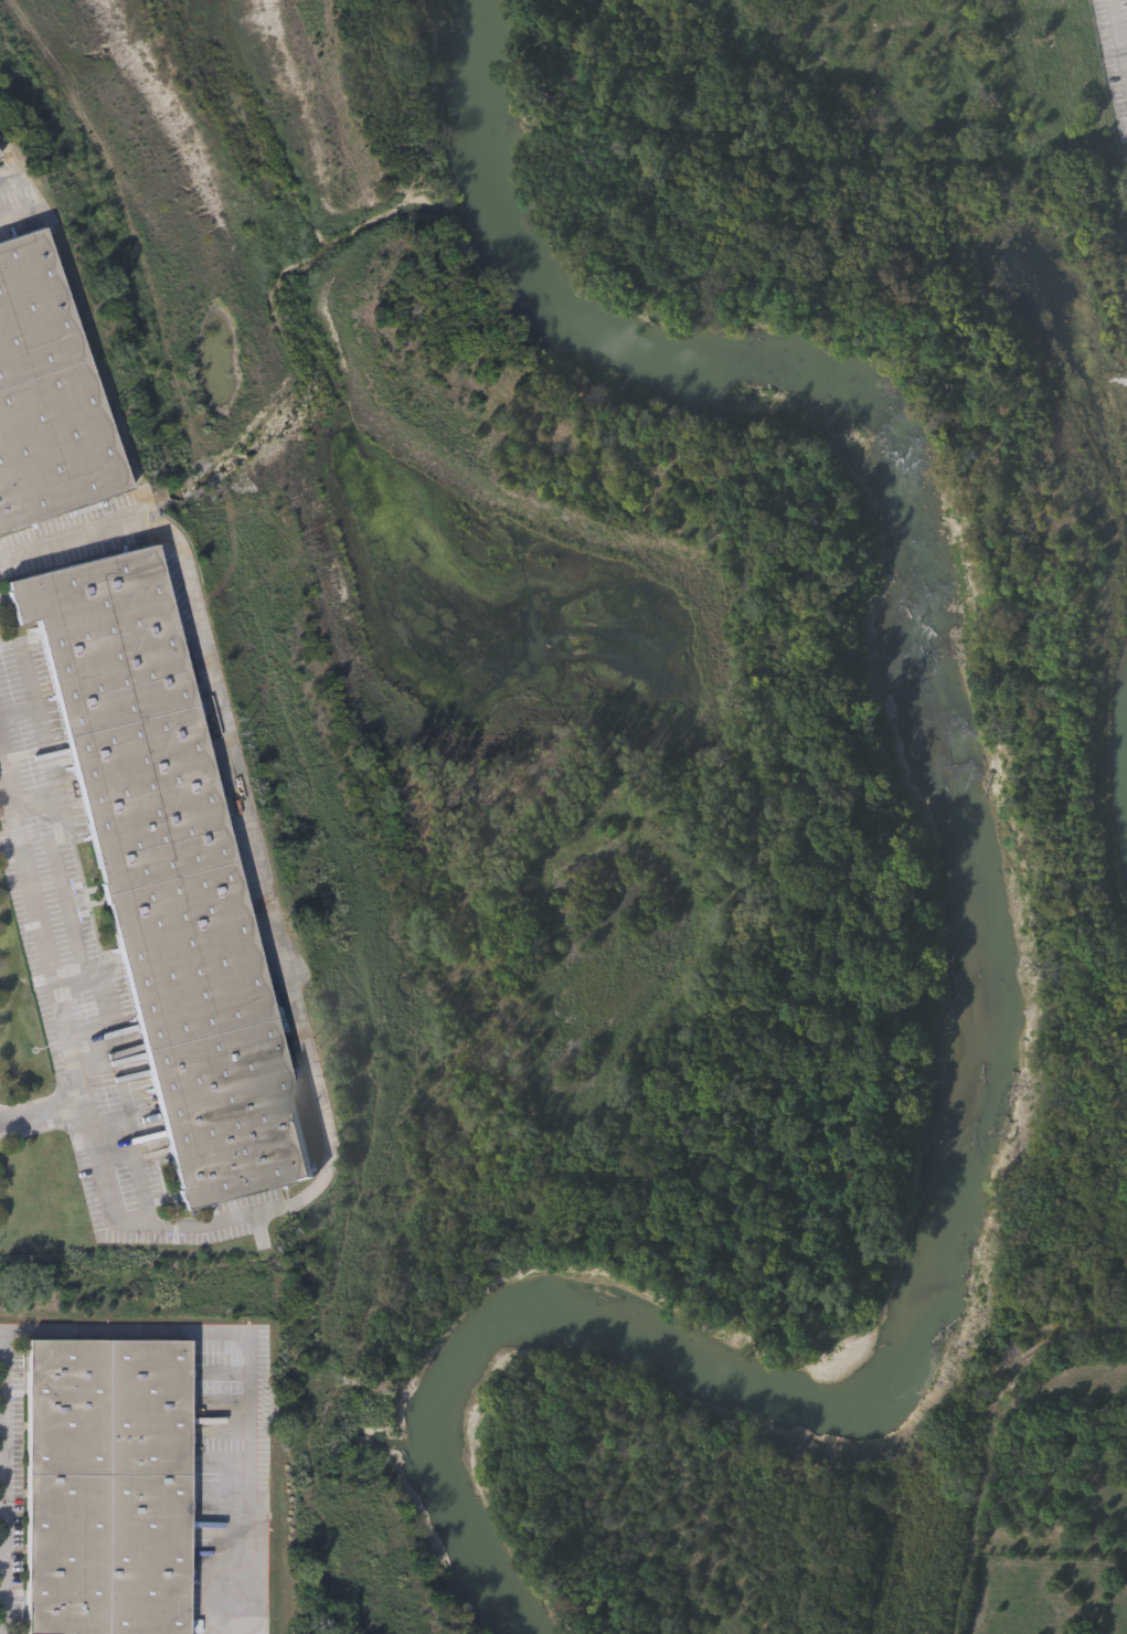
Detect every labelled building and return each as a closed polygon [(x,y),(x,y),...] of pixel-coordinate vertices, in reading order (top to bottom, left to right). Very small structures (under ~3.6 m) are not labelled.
[(134,488),(0,532),(0,244),(49,227),(134,488)] [(6,580),(153,541),(316,1170),(185,1203),(36,624),(19,629),(6,580)] [(191,1338),(190,1633),(27,1633),(29,1337),(191,1338)]
